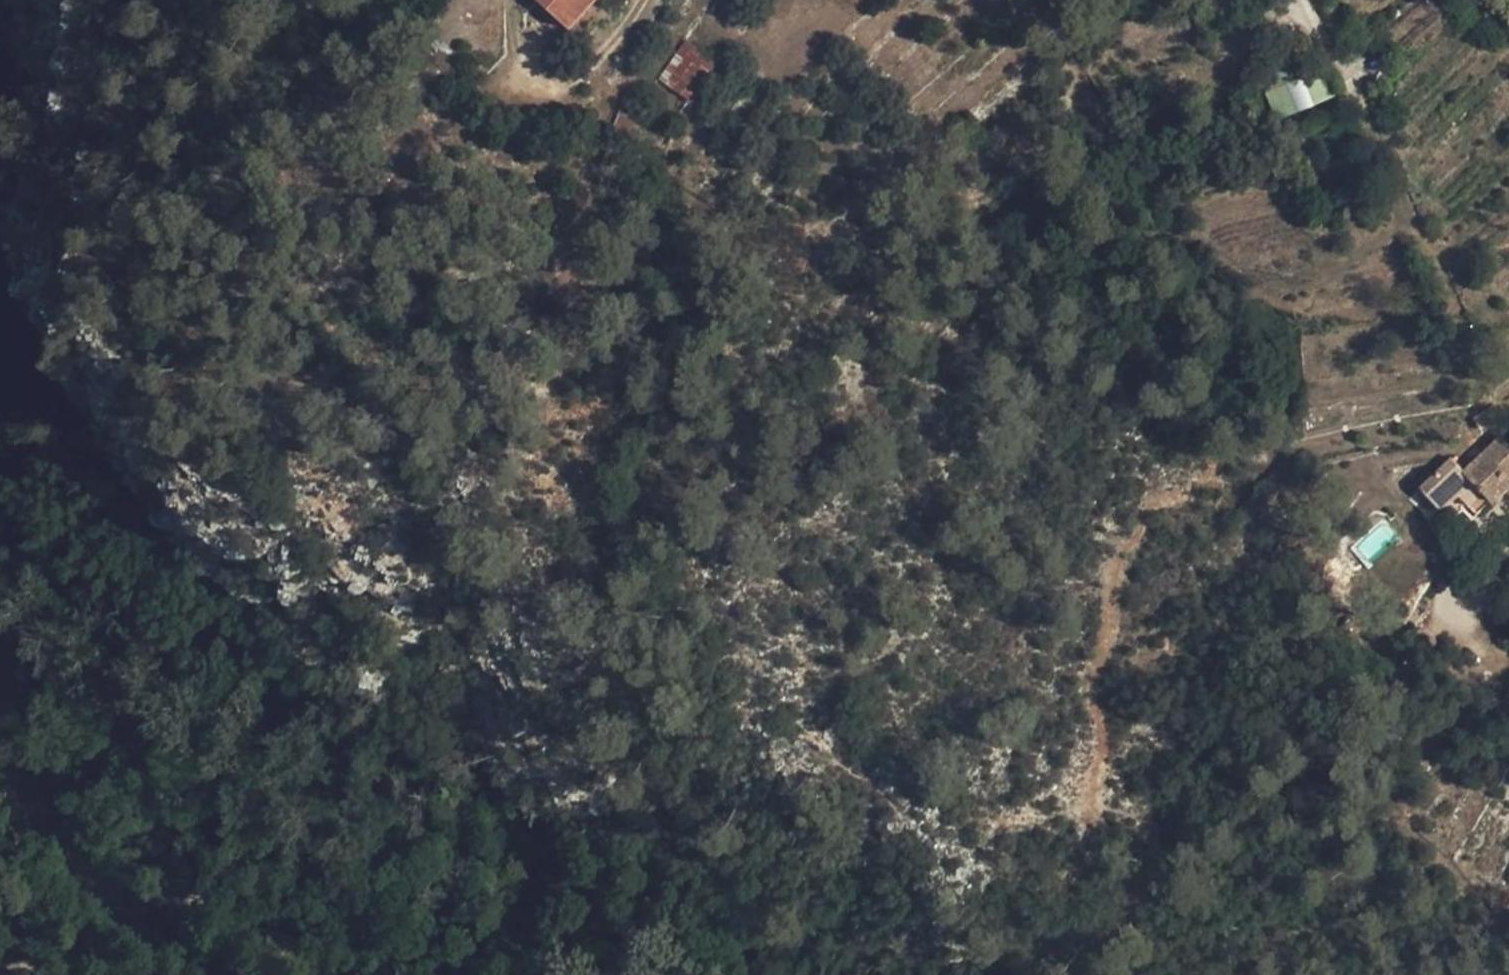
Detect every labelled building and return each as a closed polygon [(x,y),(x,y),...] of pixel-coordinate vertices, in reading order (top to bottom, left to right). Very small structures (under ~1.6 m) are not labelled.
[(569,28),(595,0),(538,0),(569,28)] [(708,56),(685,41),(658,78),(681,94),(708,56)] [(708,56),(681,94),(692,102),(718,64),(708,56)] [(1316,71),(1266,95),(1278,121),(1328,97),(1316,71)] [(1494,404),(1473,419),(1481,430),(1502,416),(1494,404)] [(1452,457),(1419,489),(1440,511),(1457,495),(1471,481),(1482,492),(1491,502),(1508,485),(1508,443),(1501,435),(1464,470),(1452,457)] [(1471,481),(1457,495),(1467,506),(1482,492),(1471,481)] [(1482,492),(1467,506),(1477,515),(1491,502),(1482,492)]
